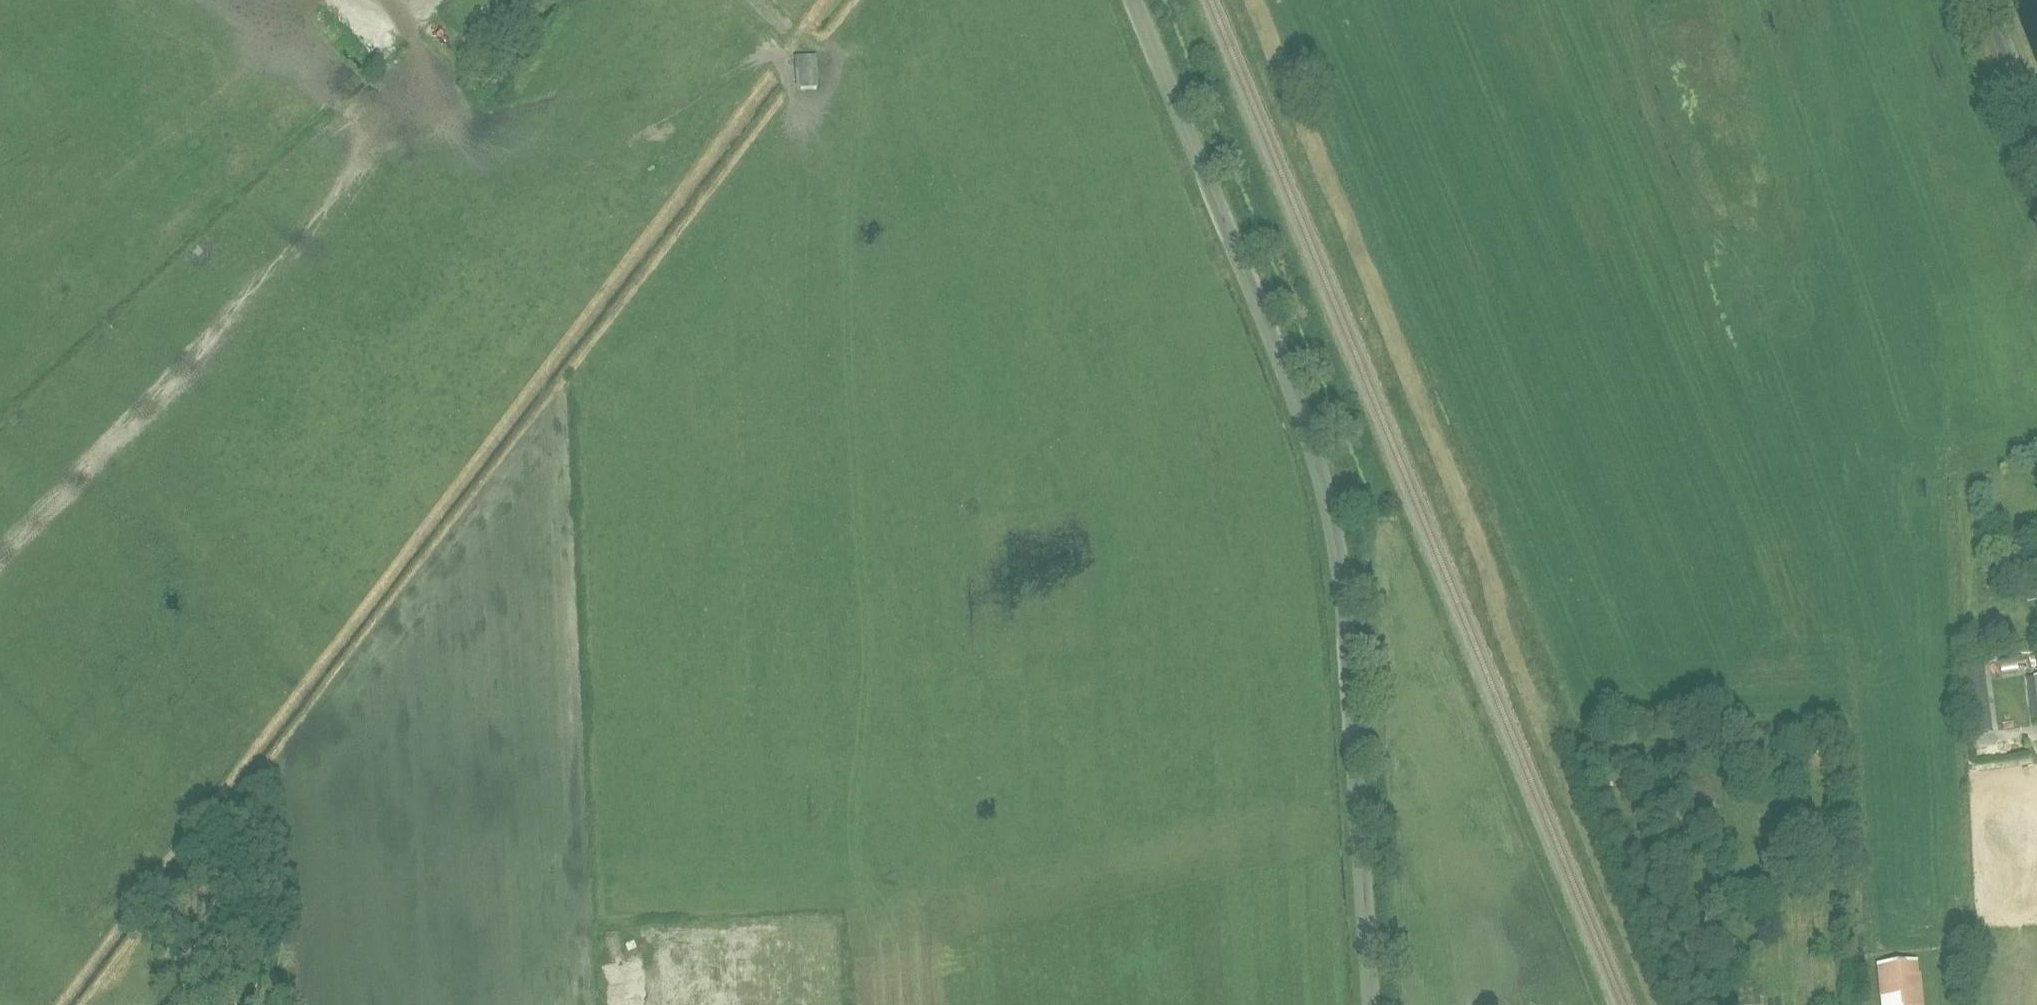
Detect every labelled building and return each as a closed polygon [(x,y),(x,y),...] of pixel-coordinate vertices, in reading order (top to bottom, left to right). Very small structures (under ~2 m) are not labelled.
[(815,58),(798,58),(799,87),(816,88),(815,58)] [(1987,697),(1963,700),(1969,737),(1993,734),(1987,697)] [(1915,960),(1878,964),(1882,1004),(1920,1004),(1915,960)]
